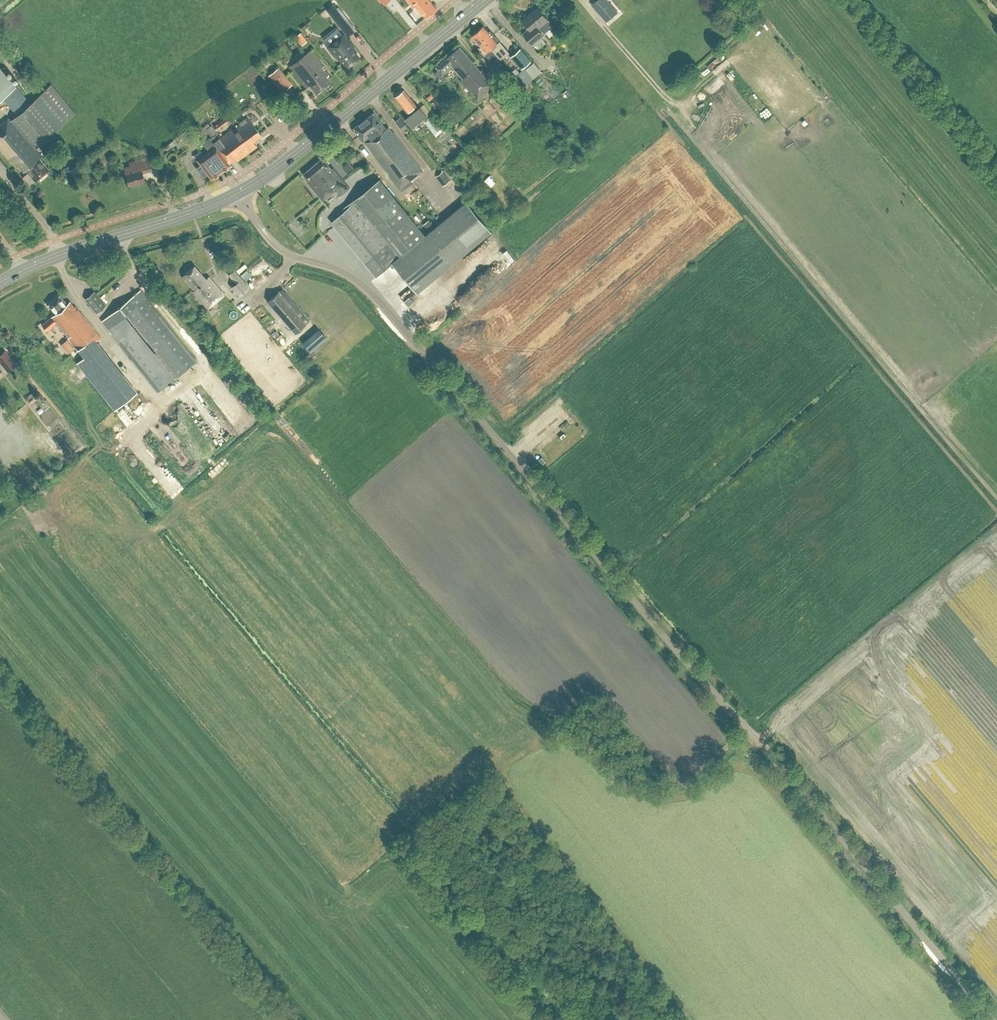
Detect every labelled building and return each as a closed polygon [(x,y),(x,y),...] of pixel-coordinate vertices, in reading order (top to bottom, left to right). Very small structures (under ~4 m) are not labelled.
[(414,7),(416,5),(426,17),(437,8),(431,0),(409,0),(414,7)] [(606,21),(618,11),(608,0),(595,0),(591,4),(606,21)] [(333,4),(327,9),(348,35),(354,30),(333,4)] [(544,35),(543,34),(552,26),(552,24),(548,20),(538,7),(523,20),(529,28),(523,33),(532,44),(544,35)] [(481,46),(480,47),(485,53),(490,59),(497,52),(501,58),(509,51),(499,39),(499,40),(490,30),(489,31),(483,25),(472,35),(481,46)] [(296,36),(302,44),(307,40),(301,32),(296,36)] [(361,57),(353,48),(354,46),(345,34),(329,47),(336,56),(338,55),(348,67),(361,57)] [(479,99),(496,83),(483,68),(481,70),(460,46),(447,58),(452,65),(463,77),(461,78),(479,99)] [(531,59),(520,47),(511,56),(521,68),(531,59)] [(330,75),(313,53),(308,56),(306,54),(290,66),(308,88),(311,85),(318,94),(332,83),(327,78),(330,75)] [(439,77),(452,65),(447,58),(436,67),(438,69),(435,72),(439,77)] [(267,76),(281,93),(283,91),(292,84),(279,67),(269,75),(267,76)] [(507,73),(520,88),(525,93),(532,87),(528,82),(533,77),(526,68),(525,67),(520,72),(516,74),(512,70),(512,69),(507,73)] [(16,114),(10,119),(9,118),(0,125),(0,148),(16,168),(19,165),(23,171),(25,169),(28,172),(23,176),(30,183),(36,178),(38,178),(40,177),(40,175),(48,168),(39,156),(40,155),(34,147),(74,112),(51,84),(30,102),(15,85),(14,86),(3,74),(0,70),(0,99),(2,97),(16,114)] [(395,95),(407,110),(416,103),(404,88),(395,95)] [(216,130),(235,116),(232,112),(213,125),(216,130)] [(374,113),(365,120),(412,179),(424,170),(390,125),(387,128),(374,113)] [(428,117),(437,130),(443,126),(433,113),(428,117)] [(400,116),(395,120),(401,127),(406,123),(400,116)] [(249,117),(220,138),(235,158),(237,160),(256,146),(256,145),(253,147),(249,142),(252,140),(257,136),(261,134),(261,133),(249,117)] [(401,187),(412,179),(365,120),(355,128),(364,140),(365,140),(372,149),(371,149),(401,187)] [(203,126),(210,136),(216,131),(211,125),(210,126),(207,122),(203,126)] [(193,154),(194,154),(200,163),(196,167),(203,176),(208,172),(211,177),(228,164),(229,164),(229,163),(235,158),(220,138),(213,142),(210,138),(209,136),(208,137),(203,130),(199,133),(204,140),(202,142),(209,152),(204,155),(200,150),(200,149),(193,154)] [(127,185),(144,180),(142,172),(151,169),(148,156),(128,161),(129,165),(123,167),(127,185)] [(336,188),(345,180),(338,172),(338,173),(333,167),(324,157),(305,173),(310,178),(308,180),(324,200),(337,189),(336,188)] [(436,176),(443,185),(450,179),(443,170),(436,176)] [(332,221),(377,275),(394,261),(415,287),(488,228),(467,201),(427,234),(380,178),(345,206),(346,208),(340,213),(332,221)] [(194,265),(181,276),(192,289),(191,291),(207,308),(224,292),(209,275),(206,277),(194,265)] [(235,282),(231,286),(239,294),(248,286),(233,269),(228,274),(235,282)] [(157,390),(196,359),(145,296),(140,289),(101,320),(107,326),(157,390)] [(84,298),(96,312),(106,305),(94,290),(84,298)] [(267,300),(294,332),(305,324),(277,291),(267,300)] [(55,321),(84,356),(76,362),(113,409),(136,391),(96,341),(101,336),(75,305),(73,307),(68,301),(66,303),(59,294),(48,304),(55,313),(42,323),(46,328),(55,321)] [(408,305),(414,300),(410,296),(404,300),(408,305)] [(303,335),(302,336),(308,343),(311,339),(306,333),(303,335)] [(5,347),(0,351),(0,359),(8,368),(16,361),(5,347)] [(32,392),(25,397),(27,400),(34,394),(32,392)]
